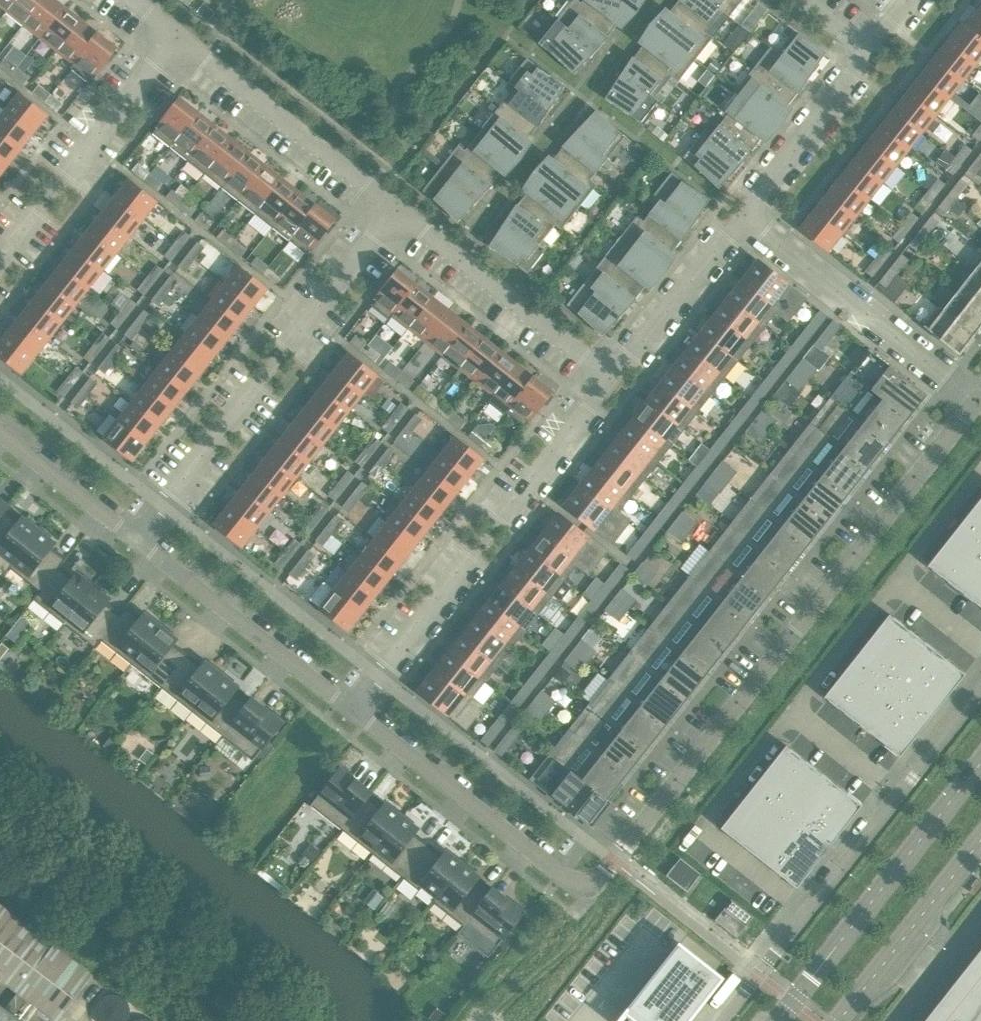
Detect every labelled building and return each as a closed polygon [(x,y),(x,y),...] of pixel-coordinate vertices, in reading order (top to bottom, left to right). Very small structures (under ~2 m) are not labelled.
[(15,0),(0,0),(0,5),(7,10),(15,0)] [(43,0),(15,0),(7,10),(24,24),(43,0)] [(64,8),(54,0),(43,0),(24,24),(41,37),(64,8)] [(575,0),(572,0),(556,20),(596,51),(598,49),(608,38),(607,37),(613,30),(575,0)] [(619,0),(575,0),(613,30),(618,23),(620,25),(633,11),(619,0)] [(633,11),(640,0),(619,0),(633,11)] [(709,0),(678,0),(673,7),(712,38),(706,33),(718,18),(724,23),(729,16),(709,0)] [(729,16),(742,0),(709,0),(729,16)] [(712,38),(673,7),(667,14),(665,12),(652,26),(695,60),(712,38)] [(58,50),(81,21),(64,8),(41,37),(58,50)] [(965,26),(965,27),(980,39),(980,12),(978,10),(965,26)] [(596,51),(556,20),(538,43),(545,49),(546,49),(549,52),(574,75),(583,65),(584,66),(596,51)] [(71,69),(98,34),(81,21),(58,50),(74,63),(70,68),(71,69)] [(965,27),(965,26),(962,23),(948,40),(977,63),(980,58),(980,39),(965,27)] [(826,52),(817,46),(798,34),(794,31),(795,31),(787,25),(782,32),(788,37),(777,52),(770,47),(769,48),(808,79),(820,64),(818,63),(826,52)] [(695,60),(652,26),(642,42),(644,43),(639,50),(678,81),(695,60)] [(110,60),(116,53),(114,51),(116,48),(98,34),(71,69),(89,83),(108,58),(110,60)] [(977,63),(948,40),(934,58),(963,81),(977,63)] [(808,79),(769,48),(752,69),(791,100),(797,93),(798,94),(806,82),(808,79)] [(678,81),(639,50),(633,57),(632,56),(624,69),(622,72),(655,98),(661,103),(666,97),(659,92),(671,77),(677,82),(678,81)] [(4,58),(0,64),(0,67),(11,75),(17,68),(4,58)] [(565,85),(555,79),(537,67),(533,64),(534,64),(526,58),(508,81),(548,112),(559,98),(557,97),(565,85)] [(934,58),(920,75),(949,98),(980,123),(980,95),(979,93),(969,105),(953,93),(963,81),(934,58)] [(29,77),(17,68),(11,75),(23,85),(29,77)] [(791,100),(752,69),(735,91),(778,125),(788,109),(786,107),(791,100)] [(655,98),(622,72),(610,86),(612,87),(604,99),(632,117),(636,120),(643,126),(649,119),(642,114),(655,98)] [(949,98),(920,75),(907,92),(936,115),(949,98)] [(548,112),(508,81),(504,87),(510,92),(498,108),(531,134),(536,127),(537,128),(545,115),(548,112)] [(51,94),(38,85),(32,92),(45,102),(51,94)] [(778,125),(735,91),(734,92),(740,97),(729,112),(722,107),(718,113),(757,144),(763,137),(765,139),(778,125)] [(48,115),(19,92),(4,111),(33,134),(48,115)] [(936,115),(907,92),(894,109),(923,132),(936,115)] [(57,111),(63,104),(51,94),(45,102),(57,111)] [(170,147),(197,113),(179,99),(177,101),(175,100),(169,107),(171,109),(152,133),(170,147)] [(531,134),(498,108),(491,103),(487,109),(493,114),(481,130),(517,158),(527,143),(525,141),(531,134)] [(923,132),(894,109),(880,126),(909,149),(923,132)] [(620,133),(605,118),(596,110),(586,119),(585,118),(574,133),(613,164),(614,163),(607,158),(619,143),(625,148),(631,141),(624,135),(624,136),(620,133)] [(4,111),(0,116),(0,135),(20,151),(33,134),(4,111)] [(187,160),(214,126),(197,113),(170,147),(187,160)] [(757,144),(718,113),(724,118),(713,132),(706,128),(701,134),(740,165),(742,163),(753,151),(752,151),(757,144)] [(980,138),(980,123),(971,135),(979,141),(980,138)] [(204,174),(231,139),(214,126),(187,160),(204,174)] [(896,166),(909,149),(880,126),(867,143),(896,166)] [(517,158),(481,130),(468,146),(462,141),(457,146),(496,177),(502,170),(504,172),(517,158)] [(613,164),(574,133),(571,136),(561,147),(562,147),(557,154),(596,185),(598,183),(591,178),(603,164),(609,169),(613,164)] [(740,165),(701,134),(683,157),(690,163),(694,165),(718,188),(727,179),(729,180),(740,165)] [(0,135),(0,162),(7,167),(20,151),(0,135)] [(221,187),(248,153),(231,139),(204,174),(221,187)] [(896,166),(867,143),(854,160),(883,182),(896,166)] [(962,162),(971,150),(964,144),(954,156),(962,162)] [(496,177),(457,146),(440,168),(479,199),(482,196),(492,185),(491,184),(496,177)] [(238,200),(265,166),(248,153),(221,187),(238,200)] [(596,185),(557,154),(551,161),(549,160),(536,173),(579,207),(596,185)] [(980,167),(980,157),(979,155),(967,169),(975,175),(980,167)] [(952,175),(962,162),(954,156),(945,169),(952,175)] [(883,182),(854,160),(840,177),(869,199),(883,182)] [(149,172),(137,163),(132,170),(143,180),(149,172)] [(255,214),(282,180),(265,166),(238,200),(255,214)] [(479,199),(440,168),(422,191),(429,196),(433,199),(457,222),(467,212),(468,213),(479,199)] [(162,182),(150,172),(149,172),(143,180),(156,190),(162,182)] [(709,199),(699,192),(682,181),(678,178),(671,172),(653,195),(692,227),(703,212),(702,211),(709,199)] [(579,207),(536,173),(526,189),(528,191),(522,198),(555,224),(556,223),(562,228),(579,207)] [(869,199),(840,177),(827,193),(856,216),(869,199)] [(935,196),(945,184),(937,178),(928,190),(935,196)] [(956,199),(968,184),(960,178),(949,193),(956,199)] [(157,202),(128,179),(114,197),(143,220),(157,202)] [(272,227),(299,193),(282,180),(255,214),(272,227)] [(178,207),(184,199),(171,190),(165,197),(178,207)] [(925,209),(935,196),(928,190),(918,203),(925,209)] [(289,240),(316,206),(299,193),(272,227),(289,240)] [(856,216),(827,193),(813,210),(843,233),(856,216)] [(945,213),(956,199),(949,193),(938,207),(945,213)] [(692,227),(653,195),(647,202),(654,207),(642,222),(636,217),(675,248),(681,241),(682,242),(690,229),(692,227)] [(143,220),(114,197),(100,215),(129,238),(143,220)] [(555,224),(522,198),(517,205),(516,204),(508,216),(505,219),(544,251),(551,243),(544,238),(555,224)] [(196,209),(184,199),(178,207),(190,216),(196,209)] [(307,254),(326,230),(328,232),(334,225),(331,223),(334,220),(316,206),(289,240),(307,254)] [(843,233),(813,210),(799,228),(828,251),(843,233)] [(908,230),(918,218),(910,212),(901,224),(908,230)] [(213,222),(201,213),(195,220),(207,230),(213,222)] [(129,238),(100,215),(86,232),(115,255),(129,238)] [(927,236),(938,222),(931,216),(919,230),(927,236)] [(675,248),(636,217),(619,239),(662,273),(672,257),(670,255),(675,248)] [(544,251),(505,219),(494,234),(496,235),(488,246),(518,265),(520,267),(520,268),(527,273),(544,251)] [(899,242),(908,230),(901,224),(891,237),(899,242)] [(235,239),(222,230),(216,237),(229,247),(235,239)] [(916,251),(927,236),(919,230),(908,245),(916,251)] [(180,249),(189,237),(182,231),(172,243),(180,249)] [(115,255),(86,232),(73,249),(102,272),(115,255)] [(241,257),(247,249),(235,239),(229,247),(241,257)] [(662,273),(619,239),(601,260),(641,292),(642,290),(646,285),(649,287),(662,273)] [(194,260),(204,248),(196,242),(187,255),(194,260)] [(170,261),(180,249),(172,243),(163,256),(170,261)] [(882,264),(891,252),(884,246),(874,258),(882,264)] [(102,272),(73,249),(60,266),(89,289),(102,272)] [(897,274),(908,260),(901,254),(889,268),(897,274)] [(184,273),(194,260),(187,255),(177,267),(184,273)] [(268,266),(256,256),(250,264),(263,274),(268,266)] [(872,276),(882,264),(874,258),(864,270),(872,276)] [(641,292),(601,260),(584,282),(624,313),(626,310),(636,299),(635,298),(641,292)] [(804,298),(757,261),(741,281),(788,318),(804,298)] [(972,272),(980,279),(980,261),(972,272)] [(153,283),(163,271),(155,265),(146,277),(153,283)] [(89,289),(60,266),(46,283),(75,306),(89,289)] [(268,289),(239,266),(225,283),(254,306),(268,289)] [(281,276),(268,266),(263,274),(275,283),(281,276)] [(886,288),(897,274),(889,268),(878,282),(886,288)] [(388,319),(415,284),(397,270),(395,273),(393,271),(387,279),(389,280),(370,305),(388,319)] [(972,272),(957,291),(980,310),(980,279),(972,272)] [(167,294),(177,282),(170,276),(160,288),(167,294)] [(143,295),(153,283),(146,277),(136,290),(143,295)] [(788,318),(741,281),(728,298),(763,326),(776,310),(787,319),(788,318)] [(613,327),(624,313),(584,282),(567,305),(574,310),(578,313),(577,313),(602,336),(611,326),(613,327)] [(75,306),(46,283),(33,300),(62,323),(75,306)] [(254,306),(225,283),(211,300),(240,323),(254,306)] [(409,327),(432,298),(415,284),(388,319),(389,319),(393,315),(409,327)] [(158,306),(167,294),(160,288),(150,301),(158,306)] [(957,291),(943,309),(939,306),(939,307),(974,335),(980,326),(980,310),(957,291)] [(426,341),(449,311),(432,298),(409,327),(426,341)] [(763,326),(728,298),(714,315),(750,343),(763,326)] [(126,317),(136,305),(128,299),(119,311),(126,317)] [(62,323),(33,300),(20,317),(49,340),(62,323)] [(240,323),(211,300),(198,317),(227,340),(240,323)] [(974,335),(939,307),(923,326),(959,354),(962,350),(965,353),(972,344),(969,341),(974,335)] [(140,328),(150,316),(143,310),(133,322),(140,328)] [(117,329),(126,317),(119,311),(109,324),(117,329)] [(443,354),(466,325),(449,311),(426,341),(443,354)] [(810,336),(826,316),(820,311),(803,332),(810,336)] [(750,343),(714,315),(701,332),(736,359),(750,343)] [(49,340),(20,317),(7,332),(36,355),(49,340)] [(227,340),(198,317),(185,334),(214,357),(227,340)] [(821,349),(839,326),(833,321),(815,344),(821,349)] [(131,340),(140,328),(133,322),(124,335),(131,340)] [(460,367),(483,338),(466,325),(443,354),(460,367)] [(7,332),(0,341),(0,355),(9,363),(7,365),(20,376),(36,355),(7,332)] [(736,359),(701,332),(688,349),(723,376),(736,359)] [(797,352),(810,336),(803,332),(791,347),(797,352)] [(99,351),(109,339),(102,333),(92,345),(99,351)] [(214,357),(185,334),(171,351),(200,374),(214,357)] [(368,344),(355,335),(349,342),(362,352),(368,344)] [(476,381),(500,351),(483,338),(460,367),(476,381)] [(114,362),(123,350),(116,344),(107,356),(114,362)] [(380,354),(368,344),(362,352),(374,361),(380,354)] [(90,363),(99,351),(92,345),(83,358),(90,363)] [(784,369),(797,352),(791,347),(777,364),(784,369)] [(723,376),(688,349),(674,366),(710,393),(723,376)] [(927,395),(869,350),(851,373),(908,418),(927,395)] [(200,374),(171,351),(158,368),(187,391),(200,374)] [(493,394),(517,365),(500,351),(476,381),(493,394)] [(377,375),(348,352),(334,370),(363,393),(377,375)] [(104,374),(114,362),(107,356),(97,369),(104,374)] [(816,369),(803,359),(794,370),(808,380),(816,369)] [(396,379),(402,371),(389,361),(383,369),(396,379)] [(770,386),(784,369),(777,364),(764,381),(770,386)] [(504,415),(507,412),(534,378),(517,365),(493,394),(494,394),(487,402),(504,415)] [(73,384),(83,372),(76,366),(66,379),(73,384)] [(710,393),(674,366),(661,383),(696,411),(710,393)] [(187,391),(158,368),(144,385),(174,408),(187,391)] [(363,393),(334,370),(321,387),(350,410),(363,393)] [(799,390),(808,380),(794,370),(786,380),(799,390)] [(414,381),(402,371),(396,379),(408,388),(414,381)] [(908,418),(851,373),(831,398),(888,443),(908,418)] [(88,395),(97,383),(90,377),(80,390),(88,395)] [(525,426),(544,402),(546,404),(552,396),(549,395),(552,392),(534,378),(507,412),(525,426)] [(64,397),(73,384),(66,379),(57,391),(64,397)] [(757,403),(770,386),(764,381),(751,398),(757,403)] [(696,411),(661,383),(647,400),(682,428),(696,411)] [(431,394),(419,384),(413,392),(425,402),(431,394)] [(174,408),(144,385),(131,402),(160,425),(174,408)] [(350,410),(321,387),(308,404),(337,427),(350,410)] [(78,408),(88,395),(80,390),(71,402),(78,408)] [(743,420),(757,403),(751,398),(737,415),(743,420)] [(888,443),(831,398),(811,424),(868,469),(888,443)] [(682,428),(647,400),(634,417),(669,445),(682,428)] [(160,425),(131,402),(118,419),(147,442),(160,425)] [(453,411),(440,402),(434,409),(447,419),(453,411)] [(398,421),(408,409),(400,403),(391,415),(398,421)] [(337,427),(308,404),(294,421),(323,444),(337,427)] [(776,420),(763,410),(754,420),(768,431),(776,420)] [(465,421),(453,411),(447,419),(459,428),(465,421)] [(412,432),(422,420),(414,414),(405,426),(412,432)] [(388,433),(398,421),(391,415),(381,428),(388,433)] [(730,437),(743,420),(737,415),(724,432),(730,437)] [(669,445),(634,417),(620,434),(656,462),(669,445)] [(147,442),(118,419),(101,440),(115,450),(117,447),(133,460),(147,442)] [(768,431),(754,420),(746,431),(759,441),(768,431)] [(323,444),(294,421),(281,438),(310,461),(323,444)] [(868,469),(811,424),(791,449),(848,494),(868,469)] [(402,444),(412,432),(405,426),(395,439),(402,444)] [(486,438),(474,428),(468,436),(480,445),(486,438)] [(716,454),(730,437),(724,432),(710,450),(716,454)] [(656,462),(620,434),(607,451),(642,479),(656,462)] [(469,476),(483,459),(454,436),(440,454),(469,476)] [(371,455),(381,443),(374,437),(364,449),(371,455)] [(310,461),(281,438),(267,455),(297,478),(310,461)] [(499,448),(486,438),(480,445),(493,455),(499,448)] [(385,466),(395,454),(388,448),(378,460),(385,466)] [(362,467),(371,455),(364,449),(354,462),(362,467)] [(848,494),(791,449),(771,475),(828,520),(848,494)] [(703,471),(716,454),(710,450),(697,467),(703,471)] [(642,479),(607,451),(594,468),(629,496),(642,479)] [(469,476),(440,454),(427,470),(456,493),(469,476)] [(297,478),(267,455),(254,472),(283,494),(283,495),(297,478)] [(375,478),(385,466),(378,460),(368,473),(375,478)] [(735,471),(722,461),(714,471),(727,482),(735,471)] [(690,488),(703,472),(703,471),(697,467),(683,484),(690,488)] [(629,496),(594,468),(580,485),(627,522),(628,521),(616,511),(629,496)] [(443,510),(456,493),(427,470),(414,487),(443,510)] [(344,489),(354,477),(347,471),(337,483),(344,489)] [(719,492),(727,482),(714,471),(706,482),(719,492)] [(283,494),(254,472),(241,489),(270,512),(283,494)] [(828,520),(771,475),(751,500),(808,545),(828,520)] [(358,500),(368,488),(361,482),(351,494),(358,500)] [(335,501),(344,489),(337,483),(327,496),(335,501)] [(676,505),(690,488),(683,484),(670,501),(676,505)] [(627,522),(580,485),(565,505),(612,542),(627,522)] [(443,510),(414,487),(400,504),(429,527),(443,510)] [(270,512),(241,489),(227,506),(256,528),(270,512)] [(349,512),(358,500),(351,494),(342,507),(349,512)] [(927,566),(980,608),(980,497),(927,566)] [(8,506),(0,500),(0,516),(4,511),(5,511),(8,507),(8,506)] [(808,545),(751,500),(731,526),(788,571),(808,545)] [(663,522),(676,506),(676,505),(670,501),(656,517),(663,522)] [(429,527),(400,504),(387,521),(416,544),(429,527)] [(318,522),(327,511),(320,505),(311,517),(318,522)] [(256,528),(227,506),(213,523),(229,536),(227,538),(240,549),(256,528)] [(40,528),(30,520),(28,522),(21,517),(18,522),(5,511),(4,511),(0,516),(0,572),(3,575),(9,567),(9,568),(40,528)] [(687,533),(695,523),(682,512),(674,522),(687,533)] [(604,551),(557,514),(542,534),(589,571),(604,551)] [(332,533),(342,521),(335,515),(325,528),(332,533)] [(308,535),(318,523),(318,522),(311,517),(301,529),(308,535)] [(649,539),(663,522),(656,517),(643,535),(649,539)] [(416,544),(387,521),(373,538),(402,561),(416,544)] [(679,543),(687,533),(674,522),(666,533),(679,543)] [(788,571),(731,526),(711,551),(768,596),(788,571)] [(33,600),(65,559),(51,548),(55,543),(48,538),(50,536),(40,528),(9,568),(38,591),(32,599),(33,600)] [(322,546),(332,533),(325,528),(315,540),(322,546)] [(589,571),(542,534),(528,551),(564,579),(576,563),(588,572),(589,571)] [(634,559),(649,539),(643,535),(628,554),(634,559)] [(291,557),(301,544),(294,538),(284,551),(291,557)] [(402,561),(373,538),(360,555),(389,578),(402,561)] [(305,568),(315,555),(308,549),(298,562),(305,568)] [(282,568),(291,557),(284,551),(275,563),(282,568)] [(564,579),(528,551),(515,568),(550,596),(564,579)] [(768,596),(711,551),(690,577),(748,622),(768,596)] [(389,578),(360,555),(347,572),(376,594),(389,578)] [(64,624),(95,584),(85,576),(83,578),(76,573),(72,578),(59,567),(66,559),(65,559),(33,600),(64,624)] [(296,579),(305,568),(298,562),(289,574),(296,579)] [(655,573),(642,563),(633,573),(647,584),(655,573)] [(611,588),(626,569),(620,564),(605,583),(611,588)] [(550,596),(515,568),(502,585),(537,613),(550,596)] [(376,594),(347,572),(334,589),(363,611),(376,594)] [(748,622),(690,577),(670,602),(727,647),(748,622)] [(598,605),(611,588),(605,583),(591,601),(598,605)] [(94,648),(126,607),(125,607),(119,614),(106,604),(110,599),(103,594),(105,592),(95,584),(64,624),(94,648)] [(537,613),(502,585),(488,602),(523,630),(537,613)] [(363,611),(334,589),(317,610),(330,620),(333,618),(348,630),(363,611)] [(626,609),(635,599),(621,589),(613,599),(626,609)] [(618,620),(626,609),(613,599),(605,609),(618,620)] [(584,622),(598,605),(591,601),(578,618),(584,622)] [(523,630),(488,602),(475,619),(510,647),(523,630)] [(727,647),(670,602),(650,628),(707,673),(727,647)] [(131,664),(162,624),(152,616),(150,618),(143,613),(139,618),(126,607),(94,648),(95,648),(101,640),(131,664)] [(965,673),(889,613),(823,697),(899,756),(965,673)] [(571,639),(584,622),(578,618),(564,634),(571,639)] [(510,647),(475,619),(461,636),(496,664),(510,647)] [(187,655),(173,644),(177,639),(170,634),(172,632),(162,624),(131,664),(161,688),(187,655)] [(707,673),(650,628),(630,654),(687,699),(707,673)] [(557,656),(571,639),(564,634),(551,652),(557,656)] [(496,664),(461,636),(448,653),(483,681),(496,664)] [(594,650),(581,640),(573,650),(586,661),(594,650)] [(586,661),(573,650),(565,661),(578,671),(586,661)] [(544,674),(557,656),(551,652),(537,669),(544,674)] [(483,681),(448,653),(434,670),(482,707),(482,706),(470,697),(483,681)] [(687,699),(630,654),(610,679),(667,724),(687,699)] [(192,712),(222,672),(213,664),(211,666),(204,661),(200,666),(187,655),(161,688),(192,712)] [(530,691),(544,674),(537,669),(524,686),(530,691)] [(482,707),(434,670),(419,690),(466,727),(482,707)] [(248,703),(247,703),(234,692),(238,687),(231,682),(233,680),(222,672),(192,712),(222,736),(248,703)] [(667,724),(610,679),(590,705),(647,750),(667,724)] [(517,708),(530,691),(524,686),(510,703),(517,708)] [(554,701),(541,691),(533,701),(546,711),(554,701)] [(268,742),(284,721),(274,712),(272,715),(251,698),(247,703),(248,703),(222,736),(252,759),(252,760),(253,760),(258,754),(263,757),(273,745),(268,742)] [(546,711),(533,701),(525,711),(538,722),(546,711)] [(503,725),(517,708),(510,703),(497,720),(503,725)] [(647,750),(590,705),(570,730),(627,775),(647,750)] [(488,744),(503,725),(497,720),(482,739),(488,744)] [(501,755),(519,731),(513,726),(495,750),(501,755)] [(627,775),(570,730),(550,755),(607,801),(627,775)] [(861,804),(786,744),(720,827),(796,887),(861,804)] [(607,801),(550,755),(531,779),(588,824),(607,801)] [(341,829),(367,797),(371,792),(350,776),(352,774),(341,765),(325,786),(320,782),(310,794),(315,798),(310,805),(311,806),(311,805),(341,829)] [(372,853),(403,814),(393,806),(391,808),(384,803),(380,807),(367,797),(341,829),(372,853)] [(402,877),(428,845),(414,834),(418,829),(411,824),(412,821),(403,814),(372,853),(402,877)] [(432,901),(464,862),(454,854),(452,856),(445,851),(441,855),(428,845),(402,877),(418,890),(422,885),(436,896),(432,901)] [(673,866),(664,876),(686,894),(694,883),(699,876),(679,859),(673,866)] [(489,893),(488,892),(475,882),(479,877),(472,872),(473,870),(464,862),(432,901),(463,925),(489,893)] [(509,931),(525,910),(515,902),(513,904),(492,887),(488,892),(489,893),(463,925),(479,938),(483,933),(497,944),(498,945),(499,943),(504,947),(513,935),(509,931)] [(753,916),(731,899),(714,919),(736,937),(753,916)] [(0,904),(0,980),(17,993),(6,1008),(14,1014),(25,999),(54,1020),(58,1020),(93,975),(0,904)] [(618,1020),(687,1020),(721,977),(679,944),(618,1020)] [(968,965),(980,976),(980,948),(968,965)] [(968,965),(953,984),(980,1006),(980,976),(968,965)] [(953,984),(938,1003),(956,1017),(961,1020),(980,1020),(980,1006),(953,984)] [(924,1020),(954,1020),(956,1017),(938,1003),(924,1020)] [(0,1004),(0,1020),(23,1020),(14,1014),(6,1008),(0,1004)]
